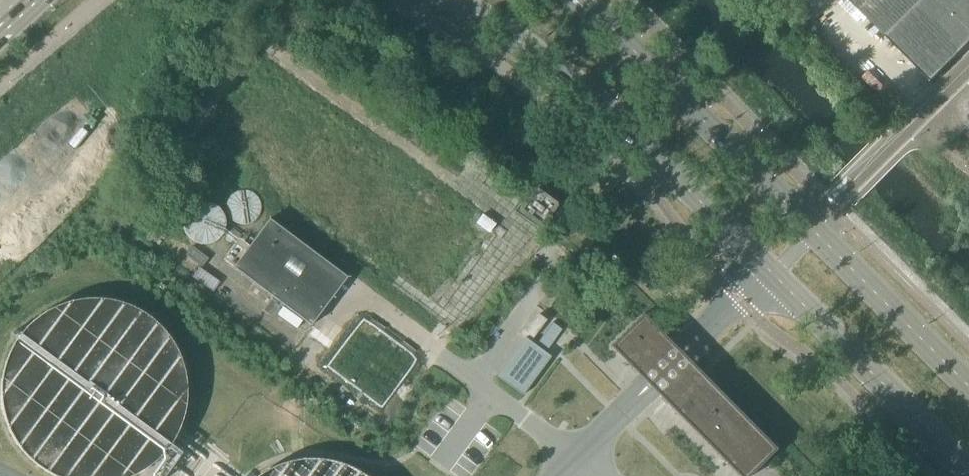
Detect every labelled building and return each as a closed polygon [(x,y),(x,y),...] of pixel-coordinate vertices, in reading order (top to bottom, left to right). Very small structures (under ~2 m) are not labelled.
[(885,35),(930,80),(968,42),(968,0),(850,0),(885,35)] [(232,195),(229,197),(228,200),(227,201),(227,203),(226,204),(226,206),(226,207),(226,209),(226,210),(227,212),(228,215),(228,216),(229,218),(230,219),(232,221),(234,222),(236,224),(239,225),(241,225),(244,225),(246,225),(249,224),(252,223),(254,221),(255,220),(257,218),(258,217),(259,215),(260,214),(261,211),(261,209),(261,208),(261,206),(261,205),(260,203),(260,202),(259,200),(258,198),(257,196),(256,195),(253,193),(252,192),(251,192),(248,191),(245,190),(241,190),(238,191),(235,192),(233,194),(232,195)] [(523,206),(521,209),(520,210),(520,211),(521,211),(524,213),(540,225),(541,225),(541,224),(544,221),(547,216),(555,206),(555,205),(555,204),(536,190),(535,190),(534,190),(528,199),(523,206)] [(187,210),(186,212),(185,213),(184,215),(184,217),(183,219),(183,221),(183,222),(183,224),(183,226),(183,228),(184,230),(184,232),(185,234),(186,235),(187,237),(188,238),(190,240),(191,241),(195,243),(196,243),(200,244),(202,245),(206,245),(208,244),(211,243),(213,243),(215,242),(216,241),(219,238),(221,237),(222,235),(223,234),(224,232),(224,230),(225,228),(225,226),(225,224),(225,222),(225,221),(225,219),(224,217),(224,215),(223,213),(222,212),(221,210),(219,209),(218,207),(216,206),(213,204),(211,203),(210,203),(206,202),(202,202),(198,203),(195,204),(191,206),(190,207),(188,209),(187,210)] [(269,295),(310,326),(346,277),(269,219),(248,246),(239,239),(223,260),(254,284),(249,290),(264,301),(269,295)] [(550,287),(540,301),(549,307),(558,293),(550,287)] [(539,314),(525,332),(533,338),(546,320),(539,314)] [(640,316),(609,347),(615,352),(615,353),(616,353),(626,362),(625,363),(626,364),(626,363),(627,363),(627,364),(628,364),(631,367),(630,368),(631,369),(635,373),(636,374),(638,372),(651,359),(669,341),(668,340),(642,314),(641,315),(640,316)] [(522,395),(551,356),(525,337),(496,376),(522,395)] [(660,398),(663,401),(666,404),(667,404),(669,405),(671,408),(671,409),(676,414),(681,419),(686,424),(691,429),(696,434),(722,461),(723,460),(724,461),(727,464),(726,465),(737,475),(749,475),(764,460),(775,450),(776,449),(703,376),(703,377),(698,373),(699,372),(693,366),(692,367),(679,380),(662,397),(660,398)]
